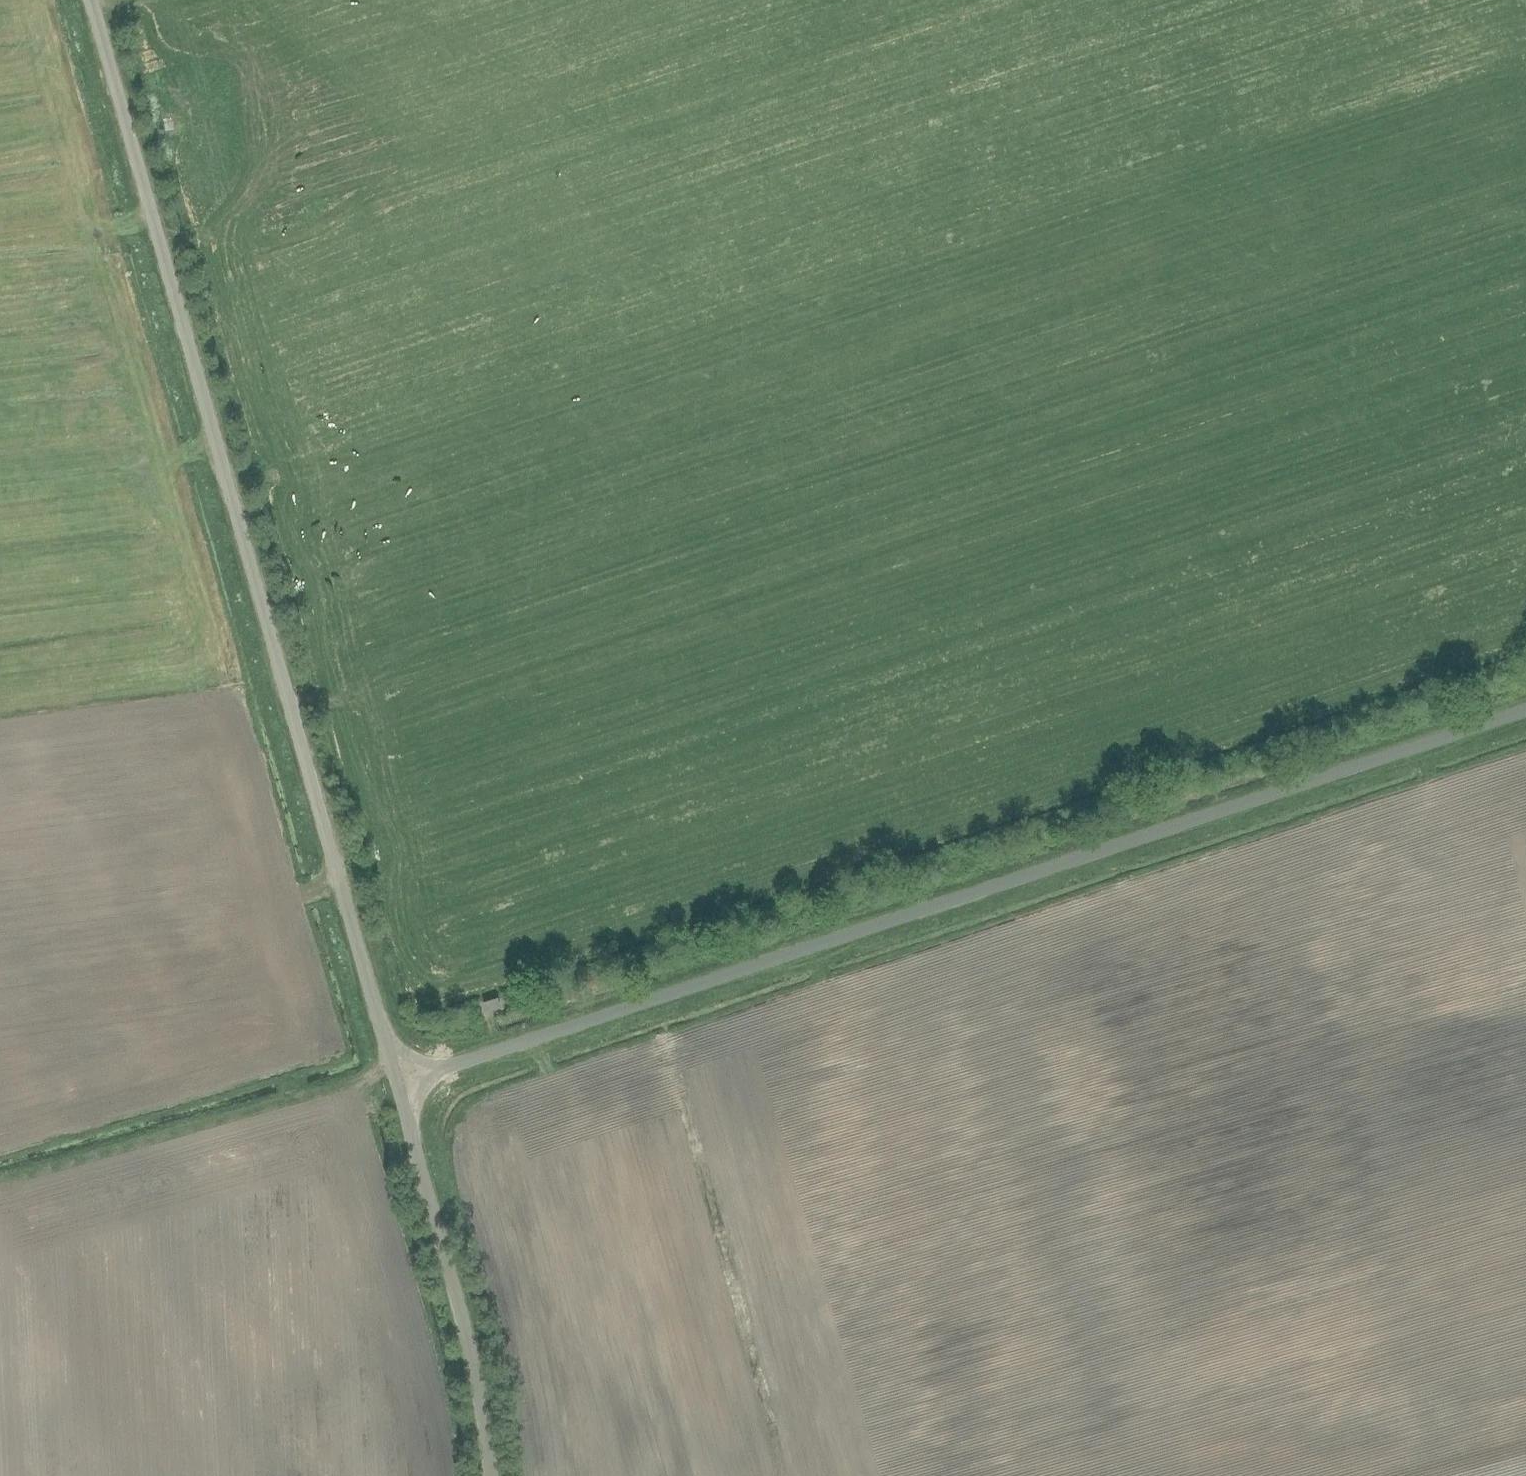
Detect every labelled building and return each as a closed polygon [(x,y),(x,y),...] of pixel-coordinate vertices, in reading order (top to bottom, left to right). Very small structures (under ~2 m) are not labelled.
[(488,1012),(500,1008),(497,999),(485,1003),(488,1012)]
